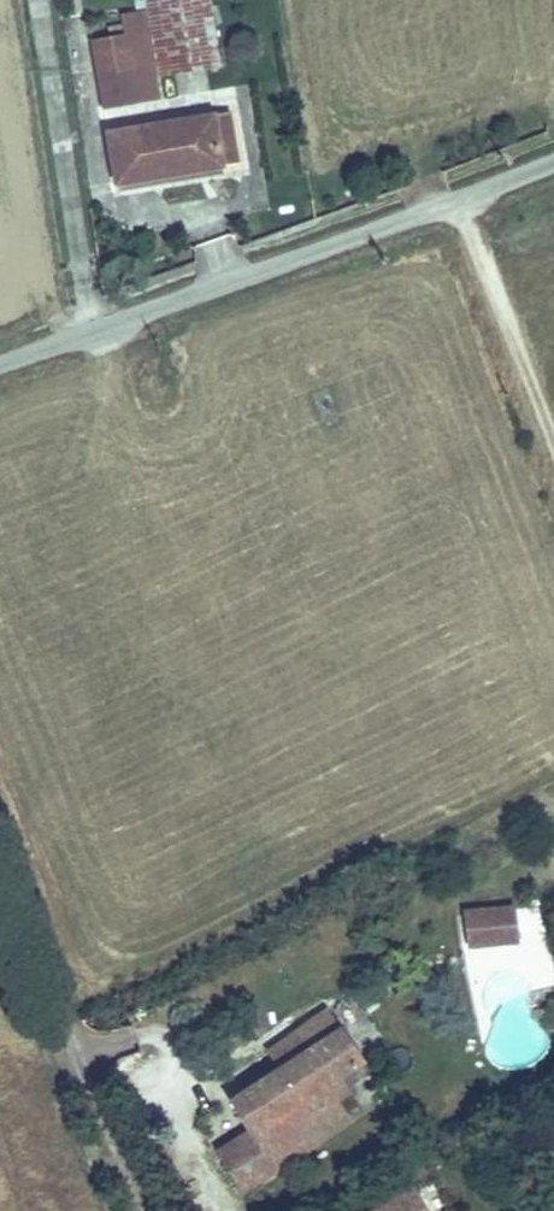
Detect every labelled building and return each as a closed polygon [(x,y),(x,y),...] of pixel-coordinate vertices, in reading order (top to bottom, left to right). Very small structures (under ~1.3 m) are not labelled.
[(156,1),(167,63),(225,54),(215,0),(164,0),(156,1)] [(132,46),(94,52),(102,102),(140,96),(132,46)] [(238,103),(215,106),(225,161),(247,159),(238,103)] [(225,161),(215,106),(109,126),(118,183),(225,161)] [(464,920),(466,952),(510,951),(509,918),(464,920)] [(220,1154),(241,1186),(355,1121),(341,1097),(354,1090),(347,1075),(364,1064),(337,1017),(306,1034),(317,1054),(281,1075),(252,1092),(271,1124),(254,1134),(220,1154)] [(317,1054),(306,1034),(270,1055),(281,1075),(317,1054)] [(236,1101),(254,1134),(271,1124),(252,1092),(236,1101)] [(234,1190),(241,1186),(220,1154),(216,1157),(234,1190)] [(376,1210),(425,1210),(414,1190),(376,1210)]
